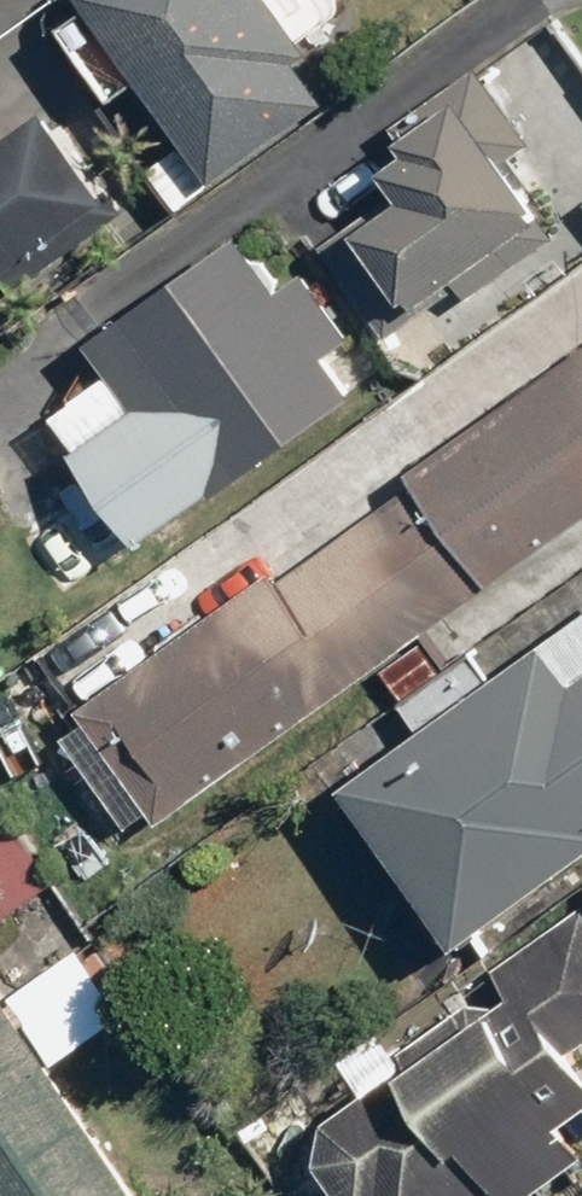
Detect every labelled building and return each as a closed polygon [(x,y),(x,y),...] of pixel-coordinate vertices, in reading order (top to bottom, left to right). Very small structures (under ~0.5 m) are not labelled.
[(60,8),(126,96),(145,81),(183,131),(149,156),(186,205),(334,94),(354,0),(71,0),(60,8)] [(573,187),(487,65),(403,124),(419,147),(393,165),(413,193),(373,220),(430,301),(460,280),(470,294),(569,226),(552,202),(573,187)] [(138,208),(57,98),(0,140),(0,310),(138,208)] [(286,281),(248,229),(96,337),(116,363),(53,408),(148,540),(364,387),(338,350),(366,330),(316,261),(286,281)] [(581,520),(581,341),(406,468),(420,487),(290,581),(277,563),(61,720),(135,822),(156,807),(167,821),(581,520)] [(581,853),(581,611),(497,676),(477,650),(407,704),(421,722),(318,801),(433,948),(462,925),(472,938),(581,853)] [(0,794),(0,930),(65,883),(0,794)] [(313,1125),(370,1195),(480,1195),(482,1195),(483,1195),(523,1195),(581,1150),(581,1135),(569,1118),(581,1107),(581,1051),(580,1048),(581,1046),(581,913),(313,1125)] [(92,939),(16,992),(67,1065),(144,1011),(92,939)] [(0,969),(0,1195),(160,1195),(67,1065),(16,992),(0,969)]
